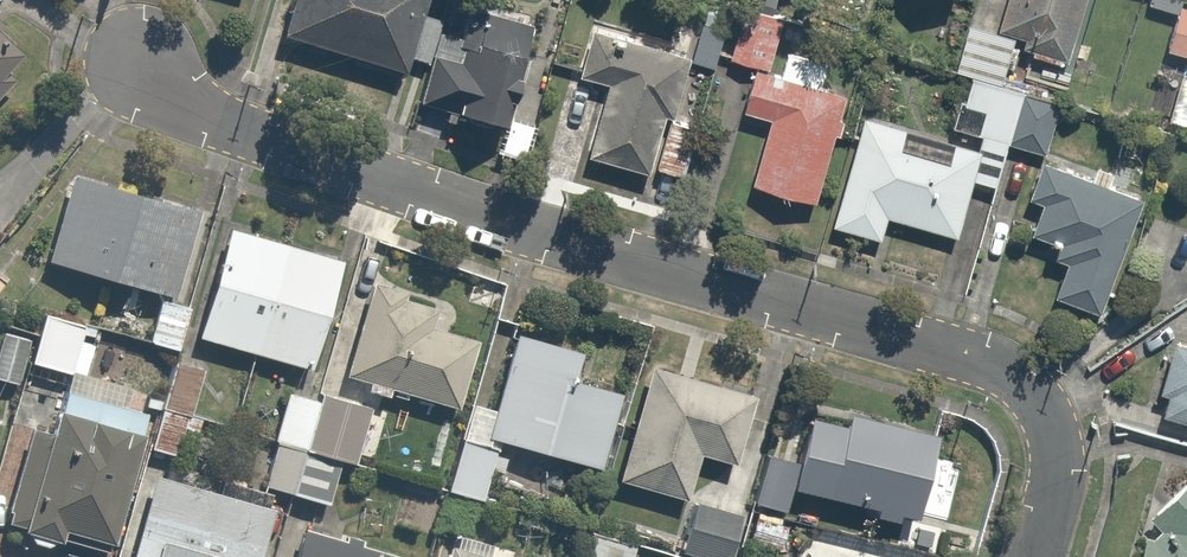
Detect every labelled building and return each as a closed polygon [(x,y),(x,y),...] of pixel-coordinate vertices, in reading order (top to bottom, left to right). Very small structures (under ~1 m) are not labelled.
[(422,2),(423,0),(285,0),(274,32),(398,74),(405,53),(424,57),(434,6),(422,2)] [(708,0),(706,0),(691,61),(712,66),(726,4),(708,0)] [(994,24),(966,16),(953,64),(1000,76),(1008,46),(1063,60),(1079,0),(1001,0),(994,24)] [(1165,46),(1186,54),(1186,3),(1181,1),(1165,46)] [(521,22),(458,7),(451,36),(435,32),(417,111),(496,130),(521,22)] [(781,21),(740,8),(725,54),(766,67),(781,21)] [(687,51),(593,24),(577,78),(605,86),(587,146),(643,162),(658,110),(669,113),(687,51)] [(0,40),(0,70),(15,55),(0,40)] [(720,94),(743,98),(739,109),(763,117),(744,181),(808,201),(829,131),(835,133),(848,90),(821,82),(828,60),(783,46),(774,74),(752,67),(750,73),(725,67),(720,94)] [(860,111),(825,223),(876,241),(886,213),(951,236),(970,179),(990,185),(1018,91),(960,74),(941,139),(860,111)] [(1055,105),(1021,95),(1007,141),(1040,151),(1055,105)] [(693,125),(668,117),(653,166),(678,174),(693,125)] [(1092,161),(1086,176),(1038,159),(1024,196),(1038,201),(1027,233),(1050,241),(1046,253),(1060,258),(1047,293),(1094,309),(1135,194),(1114,186),(1119,170),(1092,161)] [(192,209),(64,175),(41,261),(169,295),(192,209)] [(334,260),(223,225),(188,335),(299,370),(334,260)] [(364,378),(360,390),(383,397),(387,385),(456,404),(473,343),(430,331),(437,307),(402,297),(404,289),(368,279),(342,372),(364,378)] [(187,304),(154,298),(147,337),(180,343),(187,304)] [(62,368),(84,374),(96,326),(42,313),(30,360),(62,368)] [(506,331),(489,405),(463,399),(441,491),(478,499),(493,438),(598,463),(614,393),(564,381),(573,347),(506,331)] [(0,333),(0,382),(12,385),(24,339),(0,333)] [(1168,342),(1155,389),(1162,391),(1157,411),(1186,419),(1186,348),(1168,342)] [(156,404),(187,411),(199,363),(168,356),(156,404)] [(62,368),(56,394),(46,432),(23,426),(0,523),(0,527),(21,532),(21,533),(21,534),(21,535),(22,536),(22,537),(23,538),(23,539),(24,540),(25,541),(26,542),(27,543),(28,543),(29,544),(30,544),(31,545),(32,545),(33,545),(34,545),(35,546),(36,546),(37,546),(38,545),(39,545),(40,545),(41,545),(42,544),(43,544),(44,543),(45,542),(46,542),(47,541),(47,540),(48,539),(49,539),(104,552),(138,414),(115,408),(121,383),(84,374),(62,368)] [(727,464),(747,399),(646,369),(613,479),(680,500),(694,454),(727,464)] [(363,408),(284,387),(271,435),(351,457),(363,408)] [(187,411),(156,404),(146,446),(176,454),(187,411)] [(871,506),(869,515),(891,521),(893,512),(902,515),(924,435),(839,412),(835,427),(797,416),(784,462),(759,455),(746,501),(778,510),(786,483),(871,506)] [(289,493),(301,452),(269,443),(257,484),(289,493)] [(301,452),(289,493),(326,504),(338,464),(301,452)] [(270,502),(142,468),(118,556),(256,556),(270,502)] [(1132,556),(1186,556),(1186,470),(1139,508),(1152,524),(1134,538),(1132,556)] [(693,502),(675,551),(692,556),(722,556),(736,518),(693,502)] [(300,527),(291,556),(402,556),(300,527)] [(589,533),(582,556),(632,556),(636,545),(589,533)] [(445,545),(442,556),(492,556),(445,545)]
